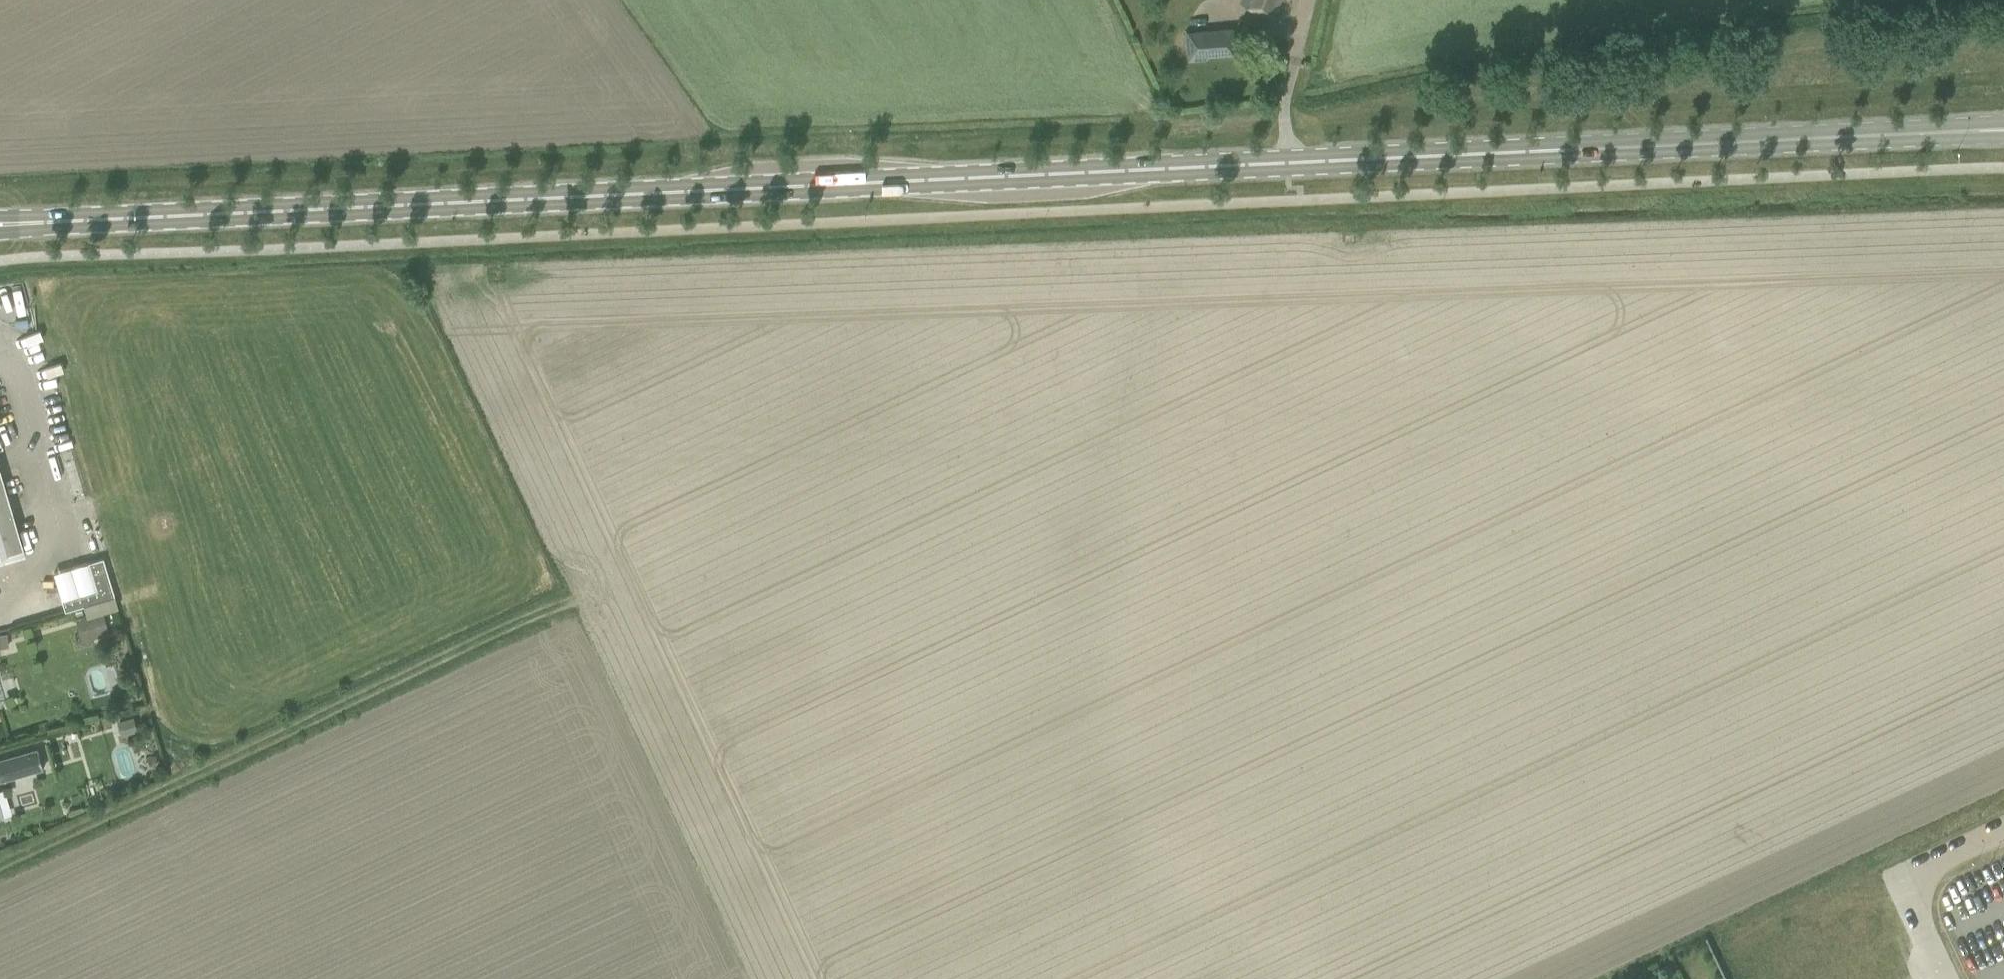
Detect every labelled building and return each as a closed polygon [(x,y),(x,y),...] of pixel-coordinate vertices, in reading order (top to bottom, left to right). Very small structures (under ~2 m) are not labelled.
[(1242,3),(1275,16),(1281,0),(1243,0),(1242,3)] [(1207,59),(1207,55),(1234,53),(1233,29),(1187,33),(1189,60),(1207,59)] [(23,548),(0,470),(0,554),(23,548)] [(65,610),(105,598),(115,595),(103,557),(88,562),(96,589),(62,599),(65,610)] [(79,623),(83,640),(107,633),(103,616),(79,623)] [(134,717),(120,721),(123,735),(138,731),(134,717)] [(42,767),(36,749),(0,760),(0,780),(42,767)] [(1981,937),(2000,978),(2003,978),(2003,927),(1981,937)]
